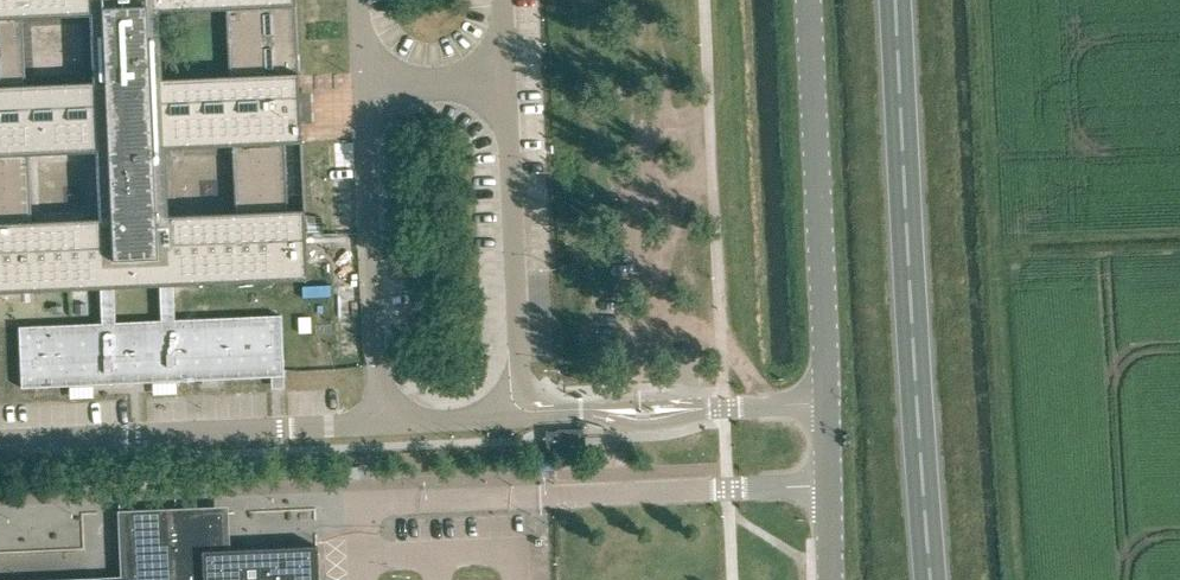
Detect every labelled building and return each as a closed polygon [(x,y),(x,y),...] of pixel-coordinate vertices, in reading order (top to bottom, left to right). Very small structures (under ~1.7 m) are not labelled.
[(34,292),(100,289),(101,324),(19,328),(22,389),(286,378),(283,316),(175,321),(174,286),(308,280),(305,210),(286,211),(283,142),(302,141),(299,75),(295,0),(0,0),(0,293),(34,292)] [(360,480),(360,468),(345,468),(346,480),(360,480)] [(317,548),(223,552),(221,514),(177,516),(176,510),(124,513),(127,578),(91,579),(318,579),(317,548)]
